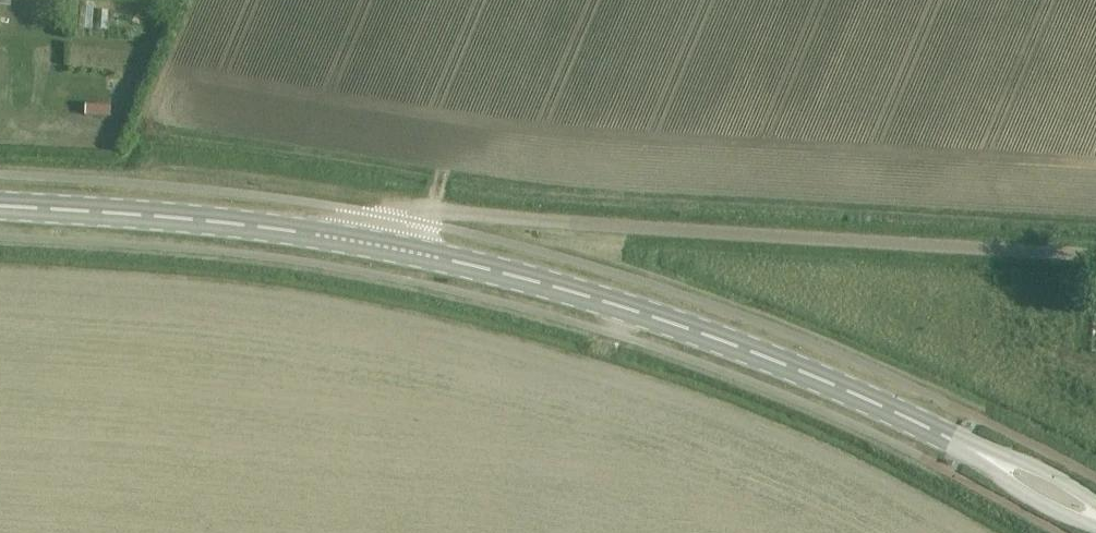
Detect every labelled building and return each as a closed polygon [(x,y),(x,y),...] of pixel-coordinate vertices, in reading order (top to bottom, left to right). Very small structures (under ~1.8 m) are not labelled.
[(9,8),(9,0),(0,0),(0,8),(9,8)] [(1076,340),(1075,354),(1087,354),(1088,341),(1076,340)]
